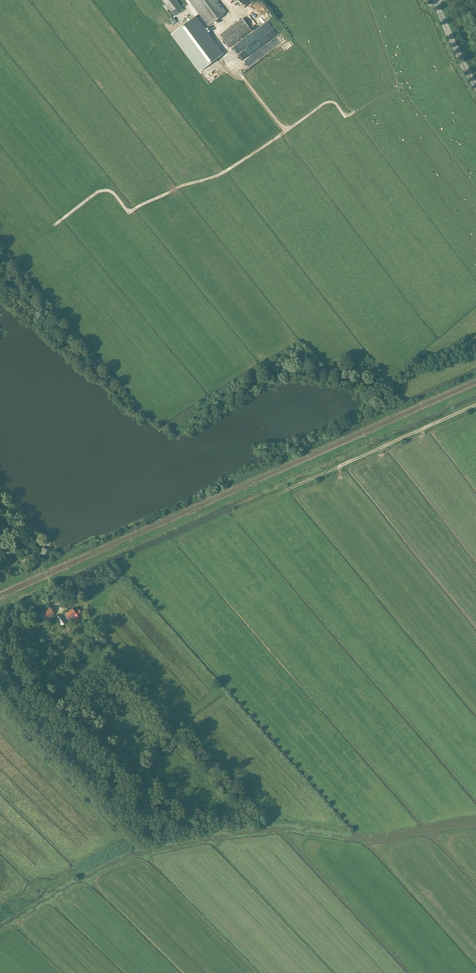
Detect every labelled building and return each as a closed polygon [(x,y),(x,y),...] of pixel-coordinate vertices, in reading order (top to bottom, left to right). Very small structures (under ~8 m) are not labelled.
[(183,10),(182,8),(181,6),(176,0),(162,0),(174,16),(183,10)] [(199,14),(201,16),(208,26),(226,13),(217,0),(189,0),(199,14)] [(195,17),(171,35),(199,72),(223,54),(195,17)] [(225,50),(251,30),(242,18),(216,38),(225,50)] [(268,41),(253,49),(257,56),(272,49),(268,41)] [(39,554),(47,558),(50,550),(43,547),(39,554)] [(46,618),(54,613),(49,606),(42,612),(46,618)] [(76,614),(79,612),(76,608),(74,610),(72,608),(65,614),(68,619),(76,613),(76,614)] [(62,626),(66,622),(60,614),(56,618),(62,626)]
